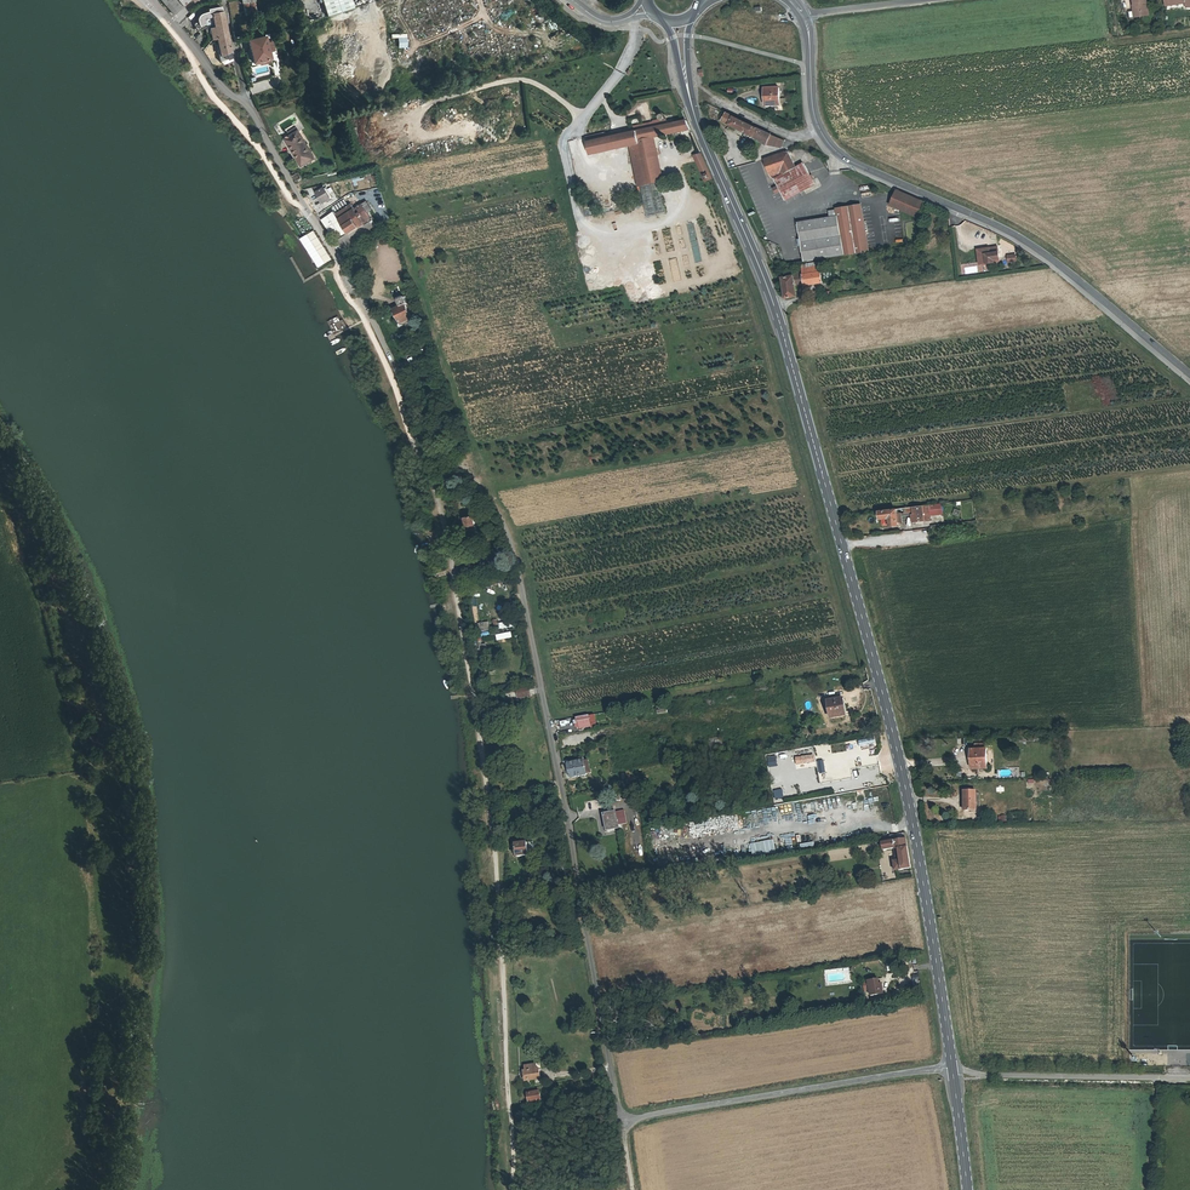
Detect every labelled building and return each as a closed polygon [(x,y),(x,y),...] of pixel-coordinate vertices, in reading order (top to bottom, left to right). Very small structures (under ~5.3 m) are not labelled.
[(194,0),(172,0),(163,9),(174,19),(194,0)] [(355,0),(326,0),(335,25),(360,16),(355,0)] [(1138,19),(1150,17),(1147,0),(1133,0),(1134,9),(1136,8),(1138,19)] [(1185,6),(1186,9),(1189,8),(1189,0),(1165,0),(1166,8),(1177,6),(1176,3),(1185,2),(1185,6)] [(206,32),(209,37),(210,39),(217,37),(228,35),(223,12),(221,12),(220,6),(211,8),(212,14),(210,15),(209,12),(202,14),(200,16),(199,18),(198,20),(200,31),(207,29),(206,32)] [(399,48),(408,47),(407,33),(391,34),(391,38),(398,38),(399,48)] [(234,59),(228,35),(217,37),(221,51),(219,51),(221,60),(227,58),(227,61),(234,59)] [(266,36),(248,41),(253,64),(271,58),(266,36)] [(778,92),(765,93),(767,110),(780,109),(778,92)] [(723,114),(720,122),(726,125),(730,127),(753,138),(768,148),(777,149),(779,144),(783,145),(784,142),(764,134),(723,114)] [(690,130),(686,121),(667,125),(666,119),(654,122),(639,126),(641,131),(635,132),(606,138),(588,142),(591,155),(631,146),(652,141),(651,138),(690,130)] [(606,138),(605,133),(587,137),(588,142),(606,138)] [(283,142),(289,154),(292,152),(293,156),(305,150),(298,135),(294,137),(286,141),(283,142)] [(652,141),(631,146),(640,186),(641,186),(660,182),(661,182),(652,141)] [(292,152),(289,154),(297,172),(311,165),(305,150),(293,156),(292,152)] [(701,154),(694,156),(705,181),(712,179),(701,154)] [(790,154),(782,157),(767,162),(773,181),(776,180),(787,202),(817,187),(805,166),(798,170),(790,154)] [(660,182),(641,186),(648,218),(667,214),(660,182)] [(317,189),(312,192),(319,206),(325,202),(317,189)] [(925,204),(898,192),(892,207),(919,219),(925,204)] [(353,212),(353,208),(351,204),(338,209),(340,216),(353,212)] [(340,216),(340,217),(342,221),(347,237),(348,239),(365,234),(365,236),(376,232),(369,212),(359,216),(355,208),(353,208),(353,212),(340,216)] [(831,214),(832,221),(799,225),(801,241),(802,248),(805,266),(869,255),(862,209),(831,214)] [(302,239),(321,268),(334,260),(315,230),(302,239)] [(377,237),(376,232),(365,236),(365,234),(348,239),(347,237),(342,239),(344,246),(347,245),(348,246),(358,242),(358,243),(368,240),(368,241),(377,237)] [(981,252),(984,267),(1004,263),(1002,249),(981,252)] [(802,269),(804,280),(822,277),(822,275),(820,266),(802,269)] [(833,275),(822,277),(804,280),(784,283),(787,303),(799,302),(798,291),(835,286),(833,275)] [(391,289),(397,298),(403,295),(397,285),(391,289)] [(394,311),(390,313),(399,330),(410,325),(403,311),(405,310),(402,304),(400,305),(396,307),(399,313),(396,315),(394,311)] [(396,332),(399,330),(390,313),(388,315),(396,332)] [(922,511),(905,513),(905,518),(906,518),(906,521),(915,519),(917,528),(926,527),(922,511)] [(905,518),(905,513),(897,514),(897,515),(880,517),(881,525),(884,524),(884,527),(885,528),(886,529),(890,528),(891,531),(899,530),(899,528),(903,528),(902,521),(906,521),(906,518),(905,518)] [(465,523),(469,535),(479,531),(475,519),(465,523)] [(483,544),(479,531),(469,535),(473,548),(483,544)] [(488,655),(486,644),(482,645),(481,642),(479,642),(482,656),(488,655)] [(533,691),(521,693),(523,701),(535,698),(533,691)] [(842,701),(826,704),(829,721),(845,718),(842,701)] [(587,726),(594,725),(593,718),(580,720),(582,727),(583,727),(583,728),(587,727),(587,726)] [(978,752),(974,752),(974,771),(989,770),(988,746),(978,747),(978,752)] [(589,762),(574,765),(576,777),(590,774),(589,762)] [(855,795),(857,805),(867,803),(864,793),(855,795)] [(977,796),(966,796),(966,815),(977,815),(977,796)] [(807,802),(799,804),(800,812),(808,810),(807,802)] [(607,814),(610,826),(621,823),(619,811),(607,814)] [(881,839),(882,843),(880,843),(881,851),(896,848),(898,855),(895,855),(896,862),(892,863),(895,874),(910,871),(909,865),(908,856),(906,846),(905,839),(896,841),(895,837),(881,839)] [(531,841),(520,843),(523,856),(533,853),(531,841)] [(532,995),(533,1001),(538,1004),(543,1000),(543,994),(545,994),(545,989),(543,989),(542,984),(538,981),(538,976),(533,979),(533,982),(532,984),(532,991),(531,990),(530,996),(532,995)] [(870,984),(872,998),(881,996),(879,982),(870,984)] [(534,1067),(525,1068),(525,1074),(526,1083),(540,1081),(538,1070),(535,1071),(534,1067)] [(540,1093),(530,1094),(531,1104),(541,1102),(540,1093)]
